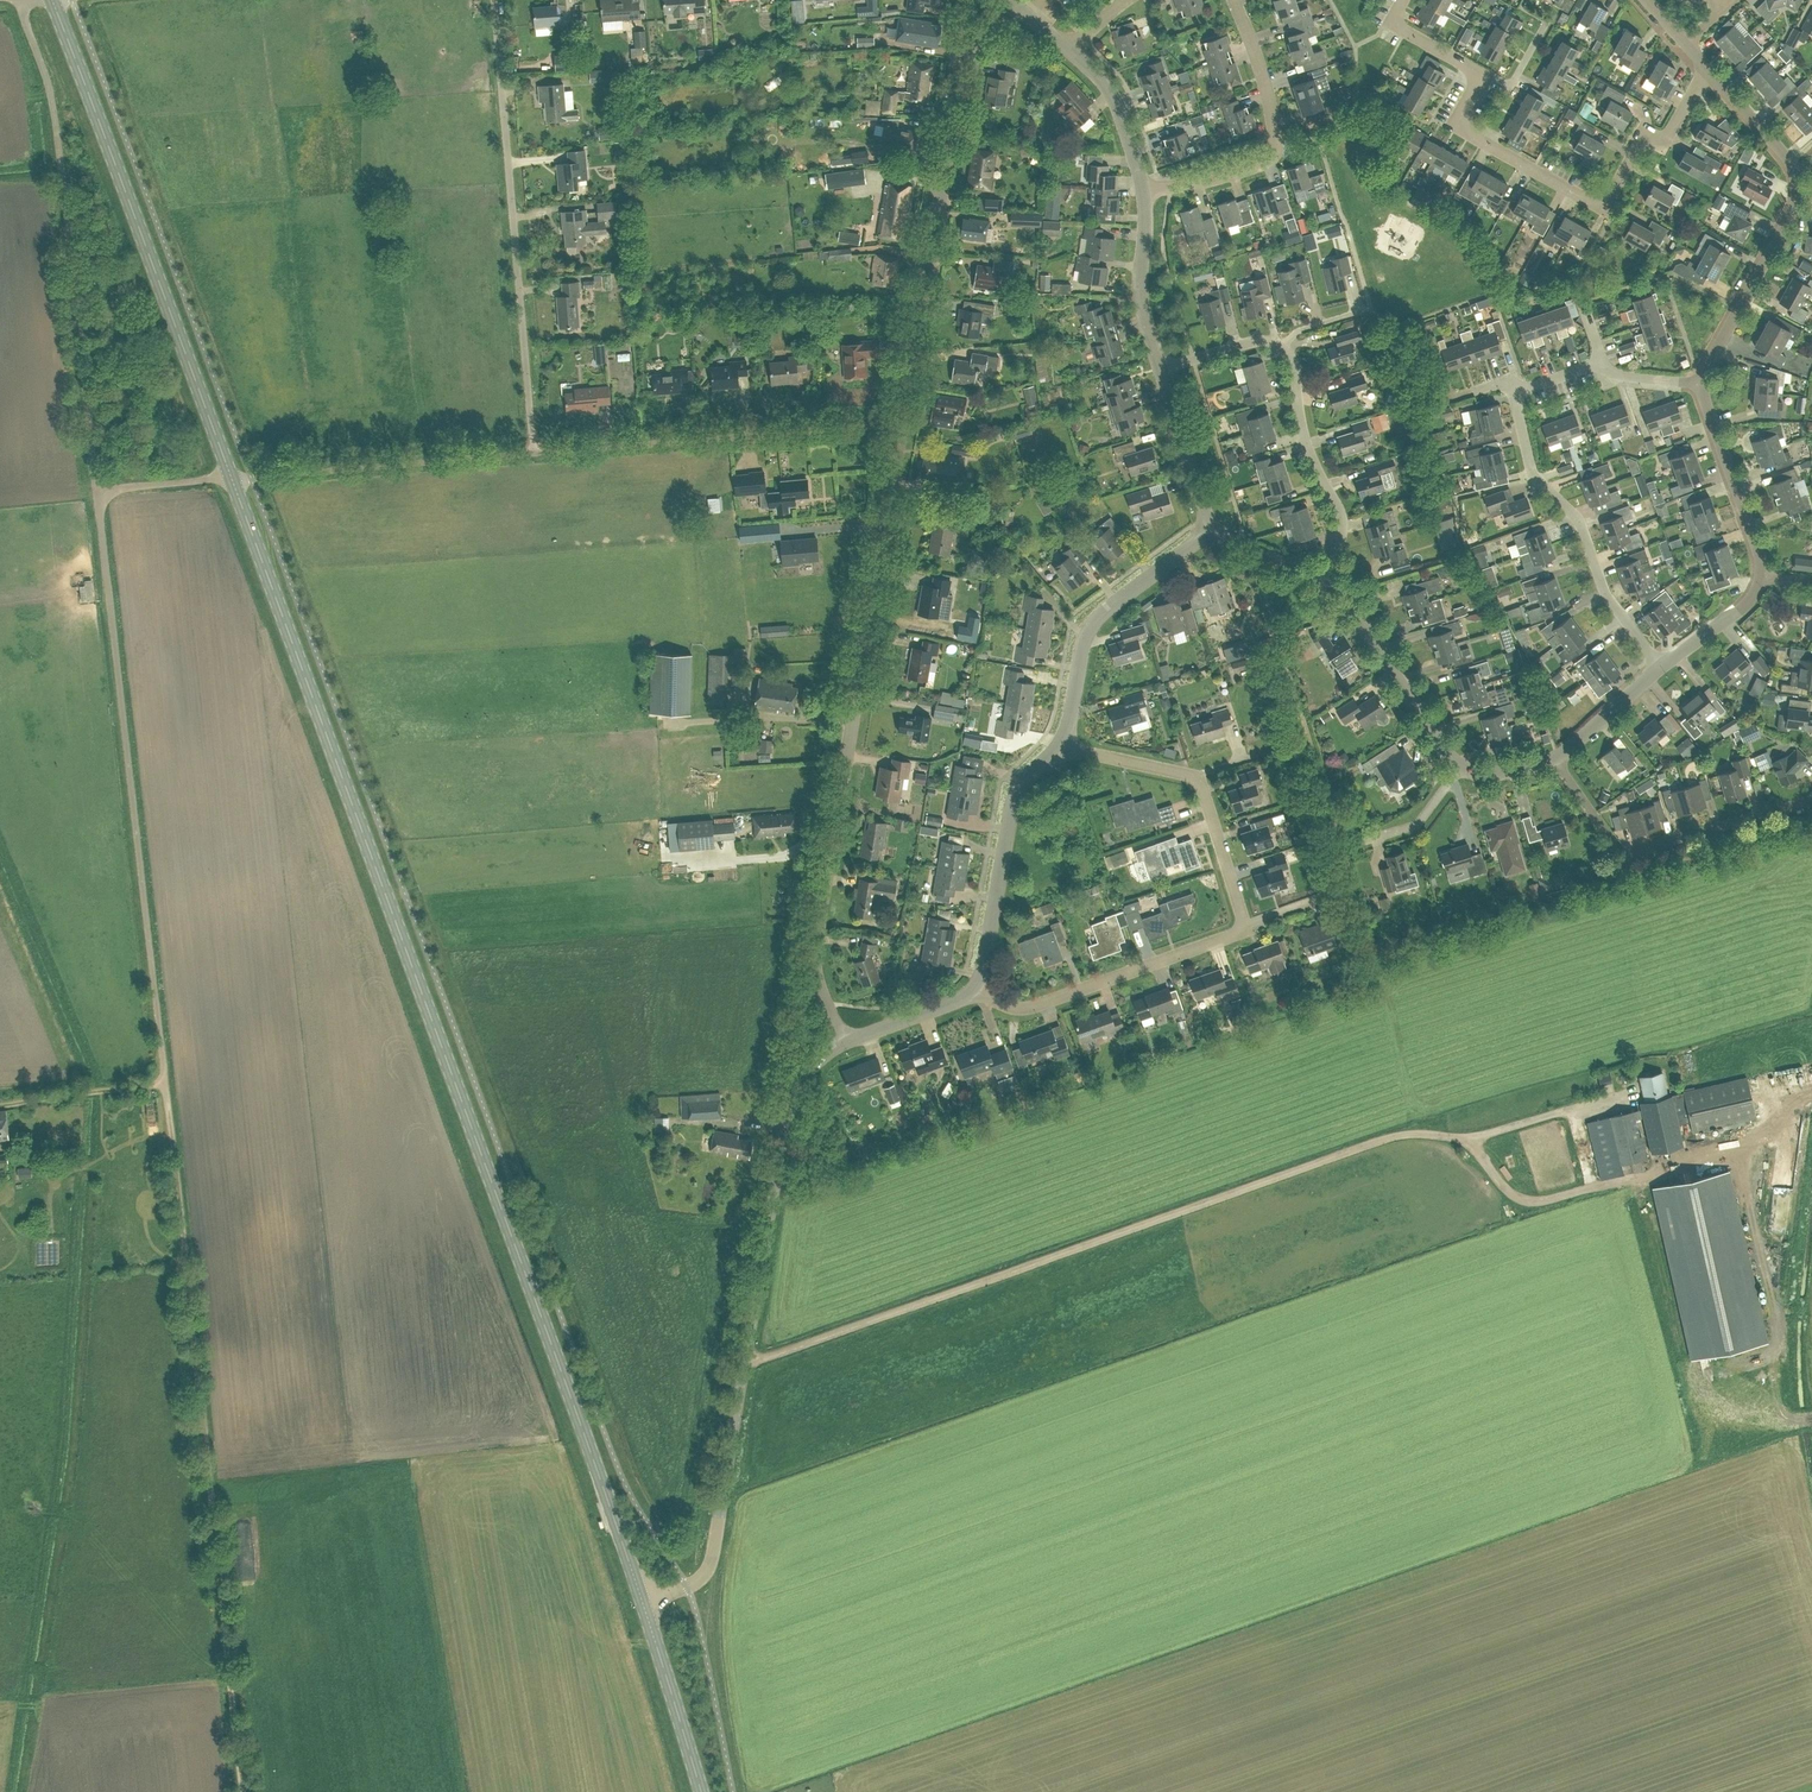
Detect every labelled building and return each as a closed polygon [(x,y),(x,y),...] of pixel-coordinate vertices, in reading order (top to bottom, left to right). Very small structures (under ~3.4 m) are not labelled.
[(573,0),(558,0),(558,5),(533,7),(535,26),(577,23),(575,3),(574,4),(573,0)] [(632,0),(601,0),(602,21),(640,18),(639,2),(632,3),(632,0)] [(687,11),(694,11),(695,14),(705,13),(704,0),(664,0),(665,13),(673,12),(673,17),(687,16),(687,11)] [(906,9),(923,12),(924,4),(944,7),(945,0),(908,0),(906,9)] [(1202,0),(1174,0),(1180,18),(1205,9),(1202,0)] [(1277,9),(1296,2),(1295,0),(1274,0),(1277,9)] [(1427,4),(1427,5),(1440,12),(1443,14),(1454,20),(1457,16),(1445,9),(1450,0),(1429,0),(1427,4)] [(1553,3),(1568,12),(1574,0),(1573,0),(1555,0),(1553,3)] [(1756,9),(1769,22),(1779,12),(1777,6),(1788,3),(1797,8),(1801,0),(1765,0),(1756,9)] [(1606,10),(1591,1),(1579,21),(1592,29),(1588,34),(1601,42),(1609,28),(1599,22),(1606,10)] [(860,5),(862,18),(878,15),(876,2),(860,5)] [(1277,9),(1281,23),(1291,20),(1293,27),(1312,20),(1308,7),(1298,10),(1296,2),(1277,9)] [(1427,5),(1427,4),(1424,3),(1416,17),(1424,22),(1421,28),(1435,36),(1441,25),(1435,21),(1440,12),(1427,5)] [(1503,18),(1498,27),(1511,34),(1511,35),(1514,36),(1522,22),(1506,13),(1494,7),(1491,11),(1503,18)] [(1801,28),(1811,34),(1811,10),(1810,14),(1801,28)] [(1566,28),(1572,16),(1566,13),(1559,24),(1566,28)] [(804,14),(794,15),(795,23),(804,22),(804,14)] [(932,22),(899,16),(896,39),(938,47),(941,26),(931,24),(932,22)] [(1504,48),(1511,35),(1511,34),(1498,27),(1495,25),(1484,19),(1481,23),(1493,30),(1488,39),(1504,48)] [(1291,51),(1310,45),(1307,37),(1316,33),(1312,20),(1293,27),(1295,33),(1286,37),(1291,51)] [(1715,41),(1725,52),(1743,36),(1728,20),(1717,30),(1722,35),(1715,41)] [(1133,22),(1133,21),(1117,26),(1117,29),(1112,31),(1121,57),(1145,49),(1138,28),(1135,29),(1132,22),(1133,22)] [(801,34),(826,33),(826,23),(800,24),(801,34)] [(1472,32),(1465,28),(1458,41),(1465,45),(1472,32)] [(1802,32),(1794,28),(1783,48),(1791,52),(1802,32)] [(1642,38),(1626,29),(1614,49),(1627,57),(1623,63),(1636,70),(1645,55),(1635,50),(1642,38)] [(646,47),(645,30),(634,31),(635,47),(646,47)] [(1488,39),(1476,32),(1474,37),(1485,43),(1480,53),(1496,62),(1504,48),(1488,39)] [(1743,36),(1725,52),(1735,63),(1742,57),(1747,62),(1762,48),(1748,32),(1744,36),(1743,36)] [(1208,64),(1233,56),(1226,35),(1201,43),(1208,64)] [(1570,64),(1582,70),(1584,66),(1573,59),(1578,50),(1562,41),(1554,55),(1570,64)] [(1310,45),(1291,51),(1296,66),(1305,62),(1307,70),(1326,63),(1322,50),(1313,53),(1310,45)] [(713,58),(713,49),(698,50),(699,59),(713,58)] [(581,68),(581,53),(554,54),(555,70),(581,68)] [(1426,69),(1421,78),(1434,86),(1437,88),(1445,74),(1436,69),(1440,63),(1426,55),(1420,66),(1426,69)] [(1554,55),(1546,68),(1560,76),(1562,78),(1562,77),(1574,84),(1577,79),(1565,73),(1570,64),(1554,55)] [(1242,82),(1239,76),(1233,56),(1208,64),(1215,84),(1229,80),(1231,86),(1242,82)] [(1758,88),(1776,72),(1761,56),(1750,66),(1755,71),(1748,77),(1758,88)] [(1676,69),(1659,59),(1648,79),(1657,84),(1653,91),(1668,100),(1675,86),(1668,82),(1676,69)] [(1171,88),(1178,86),(1177,83),(1170,85),(1161,60),(1147,65),(1150,73),(1139,76),(1146,97),(1171,88)] [(934,64),(912,61),(907,91),(905,91),(904,98),(927,101),(931,71),(933,71),(934,64)] [(1297,100),(1319,93),(1314,79),(1327,74),(1324,66),(1307,72),(1310,80),(1293,86),(1297,100)] [(1555,85),(1560,76),(1546,68),(1544,66),(1536,81),(1544,85),(1540,92),(1555,100),(1561,88),(1555,85)] [(1016,72),(999,69),(997,77),(988,76),(984,104),(1005,107),(1008,85),(1014,86),(1016,72)] [(1421,78),(1418,77),(1406,70),(1404,75),(1415,81),(1410,90),(1410,91),(1427,99),(1434,86),(1421,78)] [(1776,72),(1758,88),(1768,99),(1775,93),(1780,99),(1795,85),(1787,76),(1783,80),(1776,72)] [(1794,121),(1810,107),(1802,98),(1807,94),(1804,90),(1811,83),(1806,78),(1795,88),(1800,93),(1783,109),(1794,121)] [(1091,102),(1072,80),(1057,94),(1069,108),(1062,114),(1075,129),(1091,114),(1085,107),(1091,102)] [(566,110),(563,84),(539,86),(540,101),(545,101),(547,121),(578,118),(577,109),(566,110)] [(1410,91),(1410,90),(1399,84),(1396,88),(1408,95),(1403,104),(1419,113),(1427,99),(1410,91)] [(1179,89),(1178,86),(1171,88),(1146,97),(1153,117),(1178,109),(1172,91),(1179,89)] [(1625,96),(1608,86),(1598,103),(1606,108),(1601,117),(1622,128),(1631,112),(1620,105),(1625,96)] [(899,91),(884,88),(880,112),(895,114),(899,91)] [(1528,92),(1520,106),(1536,115),(1548,122),(1550,117),(1538,111),(1544,101),(1528,92)] [(1323,108),(1319,93),(1297,100),(1302,115),(1310,112),(1313,120),(1339,111),(1337,103),(1323,108)] [(1240,108),(1237,99),(1221,105),(1231,135),(1256,126),(1249,105),(1240,108)] [(1536,115),(1520,106),(1512,119),(1512,120),(1526,127),(1528,129),(1540,135),(1543,131),(1531,124),(1536,115)] [(1794,121),(1805,134),(1811,128),(1811,110),(1810,107),(1794,121)] [(1552,117),(1550,123),(1558,127),(1561,120),(1552,117)] [(898,128),(899,118),(882,119),(881,125),(884,126),(881,144),(916,150),(919,131),(898,128)] [(1521,136),(1526,127),(1512,120),(1512,119),(1510,118),(1502,132),(1510,136),(1506,143),(1521,151),(1527,140),(1521,136)] [(1742,137),(1725,118),(1716,126),(1707,122),(1704,126),(1701,124),(1694,137),(1716,149),(1721,140),(1732,146),(1742,137)] [(1596,129),(1581,121),(1573,135),(1579,139),(1574,148),(1585,155),(1581,162),(1592,168),(1604,145),(1591,137),(1596,129)] [(599,139),(615,138),(614,125),(598,126),(599,139)] [(621,125),(614,125),(615,138),(622,137),(622,140),(627,139),(627,126),(621,127),(621,125)] [(1410,147),(1419,152),(1426,138),(1427,139),(1428,136),(1414,128),(1405,144),(1399,156),(1403,158),(1410,147)] [(1190,147),(1185,132),(1160,140),(1167,161),(1195,152),(1193,146),(1190,147)] [(1040,139),(1031,138),(1030,146),(1039,147),(1040,139)] [(1431,162),(1440,146),(1427,139),(1426,138),(1419,152),(1417,154),(1411,166),(1415,169),(1422,157),(1431,162)] [(1444,170),(1453,154),(1440,146),(1431,162),(1418,184),(1423,187),(1435,165),(1444,170)] [(1000,153),(975,149),(969,185),(992,188),(995,174),(992,174),(994,160),(999,161),(1000,153)] [(587,178),(585,150),(568,151),(569,163),(558,164),(560,190),(578,188),(577,179),(587,178)] [(868,161),(867,151),(849,153),(850,164),(868,161)] [(1702,160),(1686,151),(1678,165),(1698,176),(1702,168),(1710,173),(1713,167),(1717,169),(1721,162),(1705,154),(1702,160)] [(1467,161),(1453,154),(1444,170),(1437,181),(1442,184),(1449,172),(1458,177),(1467,161)] [(1309,177),(1304,163),(1287,169),(1295,191),(1306,187),(1308,191),(1315,189),(1316,192),(1325,189),(1320,173),(1309,177)] [(1093,180),(1092,187),(1113,188),(1114,175),(1108,174),(1109,165),(1087,164),(1086,180),(1093,180)] [(1764,177),(1748,168),(1741,179),(1748,183),(1742,192),(1753,198),(1754,197),(1763,202),(1771,189),(1761,183),(1764,177)] [(863,169),(853,170),(855,185),(865,184),(863,169)] [(1477,191),(1484,195),(1494,176),(1481,169),(1474,182),(1466,178),(1459,191),(1467,195),(1468,194),(1474,197),(1477,191)] [(1494,176),(1484,195),(1491,199),(1488,204),(1494,207),(1492,209),(1500,214),(1501,212),(1508,201),(1500,197),(1507,184),(1494,176)] [(913,186),(886,182),(882,204),(883,205),(877,239),(884,240),(885,236),(901,239),(906,208),(910,209),(913,186)] [(1683,190),(1671,183),(1666,192),(1653,185),(1649,193),(1650,193),(1645,201),(1665,212),(1670,202),(1676,205),(1683,190)] [(1276,200),(1271,186),(1254,192),(1262,214),(1273,210),(1275,214),(1290,209),(1286,197),(1276,200)] [(1113,188),(1092,187),(1091,204),(1097,204),(1097,212),(1118,213),(1119,196),(1113,196),(1113,188)] [(1060,219),(1066,192),(1056,190),(1050,216),(1060,219)] [(1508,200),(1508,201),(1501,212),(1514,219),(1517,214),(1525,218),(1536,200),(1523,192),(1516,204),(1508,200)] [(1240,212),(1235,198),(1218,204),(1225,226),(1237,222),(1238,226),(1254,221),(1250,209),(1240,212)] [(1003,200),(981,199),(980,211),(1002,211),(1003,200)] [(1549,207),(1536,200),(1525,218),(1533,223),(1530,229),(1543,235),(1550,223),(1542,219),(1549,207)] [(617,217),(616,201),(597,202),(598,218),(617,217)] [(1750,212),(1730,201),(1723,214),(1725,215),(1720,224),(1720,227),(1725,230),(1724,231),(1742,241),(1752,223),(1746,220),(1750,212)] [(1202,220),(1198,206),(1181,211),(1188,234),(1200,230),(1201,234),(1208,232),(1212,244),(1221,241),(1212,216),(1202,220)] [(587,218),(586,209),(562,211),(563,228),(565,228),(566,246),(586,244),(585,234),(605,233),(604,221),(587,222),(588,224),(585,224),(584,219),(587,218)] [(1567,241),(1577,223),(1564,216),(1558,227),(1552,223),(1543,239),(1551,244),(1554,240),(1564,246),(1567,240),(1567,241)] [(990,220),(971,217),(970,219),(964,218),(961,237),(992,241),(993,231),(989,231),(990,220)] [(1668,229),(1651,220),(1647,228),(1633,221),(1624,237),(1644,249),(1650,239),(1659,244),(1668,229)] [(1062,230),(1061,222),(1047,223),(1047,231),(1062,230)] [(1590,230),(1577,223),(1567,241),(1580,248),(1577,253),(1583,257),(1590,245),(1584,241),(1590,230)] [(1339,224),(1332,226),(1334,234),(1341,232),(1339,224)] [(1087,255),(1098,257),(1112,259),(1115,239),(1101,236),(1102,229),(1087,226),(1085,237),(1090,237),(1087,255)] [(1298,227),(1283,232),(1287,244),(1302,239),(1298,227)] [(839,230),(837,242),(850,244),(852,233),(839,230)] [(1679,234),(1671,230),(1668,236),(1676,240),(1679,234)] [(1707,248),(1702,257),(1722,267),(1729,254),(1717,247),(1720,241),(1705,232),(1699,244),(1707,248)] [(1806,235),(1804,252),(1811,253),(1811,236),(1806,235)] [(898,257),(876,253),(872,271),(874,271),(873,283),(892,286),(898,257)] [(1097,266),(1098,257),(1087,255),(1079,254),(1078,264),(1082,264),(1080,280),(1104,284),(1107,267),(1097,266)] [(1351,271),(1347,255),(1331,260),(1332,266),(1323,268),(1327,283),(1329,282),(1331,292),(1346,288),(1343,273),(1351,271)] [(1672,270),(1676,272),(1686,278),(1688,276),(1698,281),(1702,274),(1714,281),(1722,267),(1702,257),(1698,265),(1689,261),(1687,265),(1681,262),(1675,264),(1672,270)] [(1011,261),(994,258),(993,266),(977,264),(973,286),(997,290),(999,276),(1008,277),(1011,261)] [(1303,266),(1301,260),(1294,262),(1295,262),(1289,264),(1290,269),(1279,272),(1282,284),(1275,286),(1279,303),(1286,301),(1287,303),(1304,299),(1300,282),(1310,279),(1306,265),(1303,266)] [(1271,296),(1266,276),(1253,280),(1255,286),(1241,290),(1245,307),(1241,308),(1244,319),(1266,313),(1262,298),(1271,296)] [(1786,289),(1803,299),(1808,292),(1811,294),(1811,279),(1810,278),(1806,285),(1792,277),(1786,289)] [(580,296),(579,281),(562,283),(563,296),(557,296),(560,327),(579,326),(577,297),(580,296)] [(1230,299),(1227,287),(1204,292),(1207,301),(1201,302),(1207,328),(1225,324),(1219,301),(1230,299)] [(1803,299),(1786,289),(1779,301),(1793,309),(1789,315),(1802,323),(1808,311),(1799,306),(1803,299)] [(1627,316),(1656,306),(1653,299),(1657,297),(1655,292),(1633,300),(1635,307),(1626,311),(1627,316)] [(1091,322),(1096,337),(1116,331),(1110,310),(1103,312),(1101,306),(1093,308),(1090,301),(1076,305),(1078,314),(1083,312),(1086,323),(1091,322)] [(1554,308),(1564,337),(1569,335),(1565,326),(1573,323),(1565,301),(1560,302),(1561,306),(1554,308)] [(961,319),(959,333),(978,337),(981,322),(988,323),(990,314),(993,314),(995,305),(976,302),(975,311),(961,309),(959,318),(961,319)] [(1641,325),(1664,317),(1662,312),(1658,313),(1656,306),(1627,316),(1629,321),(1639,317),(1641,325)] [(1545,308),(1540,309),(1548,332),(1555,329),(1559,338),(1564,337),(1554,308),(1546,311),(1545,308)] [(1548,332),(1540,309),(1536,311),(1537,314),(1529,317),(1539,345),(1544,343),(1541,334),(1548,332)] [(1534,347),(1539,345),(1529,317),(1522,319),(1521,316),(1516,318),(1524,340),(1531,338),(1534,347)] [(1664,317),(1641,325),(1644,332),(1634,335),(1636,340),(1664,330),(1662,323),(1665,322),(1664,317)] [(1477,337),(1484,358),(1503,352),(1499,341),(1505,339),(1498,319),(1486,323),(1489,332),(1477,337)] [(1762,332),(1783,344),(1788,347),(1792,340),(1793,340),(1796,335),(1800,329),(1787,321),(1783,327),(1769,319),(1762,332)] [(1470,329),(1464,331),(1474,361),(1484,358),(1477,337),(1473,338),(1470,329)] [(1361,338),(1359,330),(1340,336),(1343,344),(1328,348),(1333,365),(1356,358),(1351,342),(1361,338)] [(1664,330),(1636,340),(1638,345),(1647,342),(1650,349),(1672,341),(1670,336),(1667,338),(1664,330)] [(1116,331),(1096,337),(1098,345),(1093,346),(1096,356),(1101,355),(1104,365),(1118,360),(1116,354),(1123,352),(1116,331)] [(1459,333),(1463,342),(1455,344),(1463,365),(1474,361),(1464,331),(1459,333)] [(1783,344),(1762,332),(1755,345),(1769,353),(1766,359),(1780,367),(1786,356),(1779,352),(1783,344)] [(1448,370),(1463,365),(1455,344),(1446,347),(1443,338),(1438,340),(1448,370)] [(880,355),(878,340),(858,341),(858,344),(842,345),(844,364),(845,363),(846,376),(867,374),(866,356),(880,355)] [(1636,348),(1633,341),(1618,347),(1621,354),(1636,348)] [(604,344),(594,345),(595,358),(605,357),(604,344)] [(1000,354),(1001,345),(973,348),(971,361),(955,358),(951,381),(975,385),(977,370),(986,371),(986,368),(995,369),(997,356),(1000,354)] [(1621,358),(1623,364),(1636,359),(1634,353),(1621,358)] [(805,356),(805,355),(789,356),(790,361),(770,362),(772,383),(798,381),(797,370),(807,370),(806,368),(813,368),(812,355),(805,356)] [(1243,366),(1248,380),(1267,375),(1263,360),(1251,364),(1249,357),(1235,361),(1237,368),(1243,366)] [(747,375),(746,360),(730,361),(730,365),(711,367),(713,388),(739,386),(738,375),(747,375)] [(637,392),(635,364),(619,365),(621,393),(637,392)] [(1755,391),(1776,393),(1777,384),(1783,385),(1785,371),(1769,366),(1769,367),(1769,369),(1763,368),(1762,376),(1757,376),(1755,391)] [(688,383),(687,369),(678,369),(678,372),(653,374),(655,393),(681,391),(680,384),(688,383)] [(1786,383),(1793,384),(1794,373),(1787,372),(1786,383)] [(1106,396),(1110,407),(1133,400),(1130,393),(1135,392),(1131,379),(1121,381),(1119,375),(1105,379),(1109,395),(1106,396)] [(1271,389),(1267,375),(1248,380),(1252,394),(1245,396),(1248,403),(1261,399),(1259,392),(1271,389)] [(1367,387),(1363,375),(1345,380),(1347,387),(1329,393),(1334,409),(1357,401),(1354,391),(1367,387)] [(1037,385),(1026,388),(1031,406),(1042,403),(1037,385)] [(594,387),(594,386),(574,387),(574,392),(565,393),(567,412),(598,410),(597,404),(610,403),(609,386),(594,387)] [(1388,403),(1397,405),(1400,392),(1392,390),(1388,403)] [(1775,401),(1776,393),(1755,391),(1753,406),(1764,407),(1763,415),(1780,417),(1782,402),(1775,401)] [(967,398),(951,396),(939,394),(937,403),(933,402),(930,424),(953,428),(956,413),(964,415),(967,398)] [(1133,400),(1110,407),(1114,419),(1116,418),(1121,434),(1136,429),(1134,422),(1143,419),(1139,406),(1135,408),(1133,400)] [(1659,406),(1669,434),(1674,431),(1671,423),(1682,419),(1675,400),(1659,406)] [(1472,423),(1474,422),(1480,421),(1500,416),(1497,403),(1462,412),(1464,423),(1472,422),(1472,423)] [(1607,409),(1617,437),(1623,435),(1622,432),(1632,428),(1630,423),(1631,423),(1624,403),(1607,409)] [(1669,434),(1659,406),(1642,411),(1649,431),(1660,427),(1663,436),(1669,434)] [(1236,413),(1242,434),(1252,431),(1272,425),(1268,413),(1252,418),(1250,409),(1236,413)] [(1621,446),(1617,437),(1607,409),(1591,415),(1598,434),(1609,431),(1613,442),(1610,443),(1613,449),(1621,446)] [(1374,417),(1378,432),(1392,428),(1388,413),(1374,417)] [(1575,413),(1558,419),(1568,447),(1574,445),(1571,437),(1582,433),(1575,413)] [(1480,421),(1474,422),(1476,429),(1472,430),(1470,437),(1472,444),(1489,440),(1488,433),(1503,429),(1500,416),(1480,421)] [(1370,434),(1366,419),(1352,424),(1354,432),(1338,437),(1343,454),(1366,447),(1362,436),(1370,434)] [(1568,447),(1558,419),(1542,425),(1549,445),(1560,441),(1563,449),(1568,447)] [(1757,454),(1780,446),(1777,439),(1784,436),(1779,424),(1762,430),(1765,437),(1753,441),(1757,454)] [(1276,438),(1272,425),(1252,431),(1242,434),(1248,454),(1265,449),(1263,442),(1276,438)] [(1036,430),(1018,435),(1025,459),(1043,454),(1036,430)] [(1137,451),(1133,440),(1113,447),(1117,461),(1125,458),(1127,462),(1128,461),(1131,472),(1143,468),(1143,470),(1157,466),(1154,455),(1155,455),(1152,446),(1137,451)] [(1479,468),(1504,462),(1501,449),(1487,452),(1486,445),(1466,450),(1468,461),(1469,462),(1470,462),(1470,463),(1471,463),(1472,463),(1474,462),(1476,468),(1479,468)] [(1782,452),(1780,446),(1757,454),(1762,466),(1773,462),(1776,469),(1793,462),(1788,450),(1782,452)] [(1225,452),(1229,465),(1237,463),(1233,449),(1225,452)] [(1673,466),(1675,472),(1698,464),(1693,450),(1677,455),(1675,449),(1658,455),(1662,466),(1669,467),(1673,466)] [(963,458),(929,452),(928,455),(925,455),(922,475),(927,475),(926,484),(958,489),(963,458)] [(1264,466),(1268,480),(1287,474),(1283,460),(1271,463),(1269,457),(1255,461),(1257,468),(1264,466)] [(1383,462),(1367,466),(1370,476),(1356,480),(1362,498),(1370,496),(1370,493),(1384,489),(1383,488),(1395,484),(1391,470),(1396,468),(1393,458),(1383,462)] [(1504,462),(1479,468),(1481,476),(1473,478),(1475,489),(1493,485),(1491,478),(1507,475),(1504,462)] [(1580,480),(1585,493),(1606,485),(1603,478),(1612,475),(1608,462),(1592,468),(1594,475),(1580,480)] [(1574,471),(1571,463),(1557,468),(1560,476),(1574,471)] [(1703,478),(1698,464),(1675,472),(1680,486),(1671,489),(1673,496),(1690,490),(1687,483),(1703,478)] [(1773,498),(1797,489),(1795,489),(1793,482),(1799,480),(1794,468),(1784,471),(1786,478),(1768,485),(1773,498)] [(766,493),(764,471),(734,474),(736,495),(766,493)] [(1287,474),(1268,480),(1272,494),(1266,496),(1268,503),(1282,499),(1280,492),(1291,488),(1287,474)] [(766,493),(760,493),(761,508),(771,507),(777,506),(778,512),(789,511),(788,505),(795,505),(795,498),(809,496),(807,479),(782,481),(783,492),(766,493)] [(1609,493),(1606,485),(1585,493),(1589,506),(1604,501),(1606,508),(1622,502),(1618,489),(1609,493)] [(1151,496),(1149,488),(1127,494),(1132,511),(1143,508),(1146,519),(1172,511),(1166,491),(1151,496)] [(1797,489),(1773,498),(1775,497),(1779,510),(1797,504),(1799,511),(1810,507),(1806,494),(1800,497),(1797,489)] [(1508,504),(1502,490),(1484,496),(1491,516),(1504,511),(1508,523),(1532,514),(1526,497),(1508,504)] [(1682,511),(1686,520),(1714,510),(1709,496),(1697,501),(1693,491),(1680,496),(1685,510),(1682,511)] [(1292,526),(1311,520),(1307,506),(1295,510),(1293,503),(1270,510),(1272,517),(1281,514),(1283,521),(1290,519),(1292,526)] [(1241,506),(1243,515),(1250,513),(1248,504),(1241,506)] [(1600,522),(1605,535),(1626,528),(1624,520),(1633,517),(1628,505),(1613,510),(1615,517),(1600,522)] [(1365,527),(1370,542),(1392,535),(1389,526),(1397,524),(1392,509),(1377,514),(1380,523),(1365,527)] [(1440,521),(1448,519),(1446,510),(1437,512),(1440,521)] [(1714,510),(1686,520),(1689,530),(1692,529),(1697,543),(1710,538),(1707,529),(1719,524),(1714,510)] [(961,517),(945,515),(944,523),(935,521),(930,550),(949,554),(954,528),(959,529),(961,517)] [(1124,548),(1116,536),(1122,532),(1111,517),(1099,525),(1104,532),(1094,539),(1109,559),(1124,548)] [(1311,520),(1292,526),(1296,540),(1290,542),(1292,549),(1306,545),(1304,538),(1316,534),(1311,520)] [(1626,528),(1605,535),(1610,549),(1625,543),(1627,550),(1643,544),(1638,532),(1629,535),(1626,528)] [(1518,547),(1521,554),(1529,551),(1550,544),(1546,530),(1531,536),(1529,529),(1513,535),(1517,547),(1518,547)] [(1394,544),(1392,535),(1370,542),(1374,556),(1389,552),(1392,561),(1407,556),(1402,541),(1394,544)] [(1447,551),(1458,547),(1455,537),(1444,540),(1447,551)] [(817,538),(781,541),(783,565),(799,564),(798,561),(819,560),(817,538)] [(1671,543),(1676,554),(1687,548),(1682,538),(1671,543)] [(1710,565),(1731,558),(1726,543),(1713,548),(1710,540),(1693,546),(1698,559),(1707,556),(1710,565)] [(1654,563),(1674,556),(1669,542),(1649,549),(1654,563)] [(1086,557),(1076,543),(1065,552),(1069,557),(1055,567),(1063,578),(1061,579),(1069,590),(1086,577),(1077,564),(1086,557)] [(1487,544),(1476,548),(1479,559),(1490,556),(1487,544)] [(1555,557),(1550,544),(1529,551),(1521,554),(1523,562),(1525,568),(1518,570),(1521,577),(1543,569),(1540,562),(1555,557)] [(1643,572),(1652,568),(1644,548),(1629,554),(1631,561),(1616,566),(1621,579),(1643,572)] [(1731,558),(1710,565),(1714,575),(1705,578),(1709,591),(1726,585),(1723,577),(1736,572),(1731,558)] [(1795,569),(1811,571),(1811,560),(1796,558),(1795,569)] [(1643,572),(1621,579),(1626,592),(1641,587),(1643,594),(1659,588),(1652,568),(1643,572)] [(1535,590),(1538,598),(1560,590),(1555,577),(1540,582),(1538,575),(1522,581),(1526,594),(1535,590)] [(950,580),(935,577),(933,586),(923,585),(919,613),(938,617),(942,594),(948,595),(950,580)] [(1229,596),(1223,577),(1201,584),(1201,585),(1188,590),(1194,608),(1209,603),(1213,613),(1235,606),(1232,595),(1229,596)] [(1429,601),(1427,594),(1442,589),(1438,577),(1416,583),(1418,590),(1402,595),(1406,608),(1429,601)] [(94,582),(82,584),(85,603),(97,601),(94,582)] [(1564,603),(1560,590),(1538,598),(1541,605),(1526,610),(1531,623),(1552,615),(1550,608),(1564,603)] [(1652,626),(1678,606),(1665,590),(1652,600),(1656,605),(1643,615),(1652,626)] [(1781,596),(1773,591),(1762,607),(1771,612),(1781,596)] [(1506,609),(1513,607),(1509,594),(1502,597),(1506,609)] [(1030,611),(1027,629),(1049,633),(1050,627),(1052,628),(1053,619),(1052,619),(1053,609),(1041,607),(1043,598),(1026,595),(1024,610),(1030,611)] [(1440,598),(1429,601),(1406,608),(1406,609),(1408,608),(1412,621),(1428,616),(1430,623),(1446,618),(1440,598)] [(1181,610),(1178,599),(1154,606),(1162,635),(1184,628),(1186,633),(1197,630),(1190,607),(1181,610)] [(1801,605),(1800,617),(1809,619),(1806,636),(1811,637),(1811,606),(1801,605)] [(1459,616),(1469,614),(1467,606),(1457,608),(1459,616)] [(1652,626),(1660,637),(1673,628),(1677,633),(1690,623),(1678,606),(1652,626)] [(1513,607),(1506,610),(1509,617),(1516,615),(1513,607)] [(959,624),(957,637),(975,640),(979,617),(969,615),(967,625),(959,624)] [(1560,641),(1578,627),(1570,616),(1558,625),(1553,619),(1540,629),(1548,640),(1555,634),(1560,641)] [(1428,636),(1432,650),(1457,642),(1455,642),(1453,635),(1462,632),(1458,620),(1442,625),(1444,632),(1428,636)] [(1146,637),(1143,624),(1122,630),(1124,639),(1110,644),(1116,664),(1143,656),(1138,639),(1146,637)] [(1578,627),(1560,641),(1565,647),(1557,653),(1565,663),(1578,653),(1574,648),(1587,638),(1578,627)] [(1330,636),(1327,628),(1311,633),(1314,641),(1319,640),(1326,650),(1343,676),(1356,667),(1349,656),(1354,653),(1343,637),(1335,641),(1337,643),(1332,646),(1327,637),(1330,636)] [(1524,628),(1514,631),(1519,639),(1528,634),(1524,628)] [(1049,638),(1049,633),(1027,629),(1023,647),(1018,646),(1015,660),(1032,663),(1033,654),(1045,656),(1047,646),(1048,647),(1050,638),(1049,638)] [(1307,630),(1294,634),(1302,661),(1315,657),(1307,630)] [(939,643),(923,640),(922,649),(913,647),(908,676),(934,681),(935,671),(929,670),(932,654),(937,655),(939,643)] [(1459,650),(1457,642),(1432,650),(1433,650),(1434,649),(1438,662),(1454,658),(1456,664),(1472,659),(1469,647),(1459,650)] [(1798,672),(1811,674),(1811,660),(1803,659),(1805,649),(1790,647),(1789,658),(1792,658),(1792,663),(1799,664),(1798,672)] [(1751,666),(1737,648),(1727,656),(1728,658),(1715,669),(1728,684),(1751,666)] [(1586,680),(1612,661),(1604,649),(1591,659),(1587,653),(1573,663),(1586,680)] [(692,655),(651,654),(650,713),(690,713),(692,655)] [(737,656),(709,655),(708,703),(727,703),(728,674),(736,675),(737,656)] [(1770,668),(1760,655),(1751,662),(1762,675),(1770,668)] [(1238,662),(1240,669),(1249,667),(1246,659),(1238,662)] [(1455,678),(1459,691),(1483,683),(1482,684),(1479,676),(1491,673),(1487,660),(1468,666),(1470,673),(1455,678)] [(1612,661),(1586,680),(1598,697),(1612,687),(1608,681),(1620,672),(1612,661)] [(1240,669),(1238,662),(1232,663),(1234,671),(1240,669)] [(1173,665),(1164,666),(1164,678),(1173,677),(1173,665)] [(1007,703),(1030,706),(1031,701),(1032,701),(1033,693),(1032,693),(1034,683),(1022,681),(1023,672),(1007,669),(1004,683),(1010,684),(1007,703)] [(1798,672),(1796,685),(1781,683),(1780,690),(1799,693),(1800,686),(1811,687),(1811,674),(1798,672)] [(1757,676),(1753,685),(1763,690),(1768,681),(1757,676)] [(792,683),(759,677),(754,707),(778,711),(778,708),(794,711),(797,687),(792,686),(792,683)] [(1483,683),(1459,691),(1461,691),(1464,704),(1480,699),(1482,706),(1499,701),(1495,688),(1486,691),(1483,683)] [(1690,699),(1704,717),(1715,708),(1720,714),(1725,710),(1716,698),(1711,703),(1700,690),(1690,699)] [(1109,708),(1115,729),(1117,733),(1128,730),(1126,725),(1142,720),(1138,707),(1146,704),(1142,691),(1123,697),(1125,703),(1109,708)] [(1764,693),(1762,703),(1774,705),(1776,694),(1764,693)] [(1387,714),(1375,695),(1358,706),(1353,699),(1336,710),(1344,723),(1356,715),(1365,728),(1378,720),(1379,722),(1383,723),(1387,721),(1388,717),(1386,714),(1387,714)] [(1804,728),(1804,729),(1811,730),(1811,716),(1806,715),(1807,710),(1805,710),(1806,700),(1789,698),(1787,715),(1779,714),(1777,729),(1787,730),(1787,725),(1804,728)] [(1695,724),(1704,717),(1690,699),(1679,708),(1689,720),(1684,725),(1694,738),(1702,732),(1695,724)] [(1485,732),(1510,725),(1510,724),(1508,725),(1506,718),(1515,715),(1511,702),(1494,707),(1496,714),(1481,719),(1485,732)] [(936,703),(934,714),(958,717),(965,719),(967,708),(960,707),(936,703)] [(1029,712),(1030,706),(1007,703),(1004,720),(998,719),(996,734),(1012,737),(1014,728),(1026,730),(1028,720),(1029,720),(1030,712),(1029,712)] [(1232,722),(1227,707),(1212,712),(1214,717),(1191,723),(1197,742),(1217,736),(1217,737),(1225,734),(1222,725),(1232,722)] [(916,719),(900,717),(898,731),(914,733),(913,737),(928,739),(931,718),(917,715),(916,719)] [(1676,729),(1665,715),(1658,721),(1655,717),(1648,723),(1649,724),(1637,734),(1648,747),(1666,732),(1668,735),(1676,729)] [(1760,734),(1754,722),(1738,730),(1744,742),(1760,734)] [(1510,725),(1485,732),(1485,733),(1487,732),(1491,745),(1506,740),(1508,747),(1531,740),(1527,728),(1512,732),(1510,725)] [(1417,755),(1424,756),(1427,743),(1420,741),(1417,755)] [(1400,750),(1395,742),(1361,763),(1367,772),(1373,768),(1379,777),(1378,777),(1376,780),(1377,783),(1380,785),(1383,785),(1387,782),(1390,787),(1399,789),(1403,786),(1405,788),(1414,782),(1412,780),(1420,775),(1403,748),(1400,750)] [(1619,751),(1614,746),(1603,755),(1617,772),(1623,767),(1627,771),(1637,764),(1633,759),(1634,758),(1625,747),(1619,751)] [(1807,759),(1796,748),(1787,757),(1786,756),(1772,762),(1781,784),(1796,777),(1794,772),(1807,759)] [(1749,772),(1744,757),(1733,761),(1735,769),(1719,774),(1727,800),(1745,795),(1740,775),(1749,772)] [(910,762),(893,759),(891,768),(881,766),(876,794),(884,795),(884,798),(899,801),(903,776),(908,777),(910,762)] [(951,790),(980,795),(983,778),(975,776),(976,768),(955,765),(951,790)] [(1261,783),(1257,769),(1240,774),(1244,786),(1229,790),(1235,811),(1247,807),(1247,805),(1260,801),(1255,784),(1261,783)] [(918,782),(929,783),(929,774),(918,774),(918,782)] [(1651,777),(1643,782),(1647,788),(1655,783),(1651,777)] [(1685,787),(1692,811),(1706,806),(1704,799),(1711,797),(1705,778),(1698,780),(1699,783),(1685,787)] [(1677,815),(1692,811),(1685,787),(1671,792),(1670,788),(1662,790),(1668,810),(1675,808),(1677,815)] [(980,795),(951,790),(946,815),(967,819),(969,811),(977,812),(980,795)] [(1156,808),(1152,797),(1125,805),(1123,802),(1110,806),(1116,825),(1125,822),(1128,829),(1156,820),(1157,824),(1162,823),(1165,830),(1179,826),(1176,818),(1177,818),(1172,803),(1156,808)] [(1639,808),(1646,831),(1661,827),(1659,820),(1665,818),(1660,799),(1653,801),(1654,804),(1639,808)] [(1646,831),(1639,808),(1630,811),(1628,805),(1617,808),(1619,814),(1618,815),(1622,828),(1628,826),(1631,836),(1646,831)] [(795,830),(793,812),(780,814),(780,813),(753,815),(755,837),(767,835),(767,833),(773,833),(773,835),(786,834),(785,831),(795,830)] [(1286,813),(1275,817),(1277,824),(1288,821),(1286,813)] [(943,818),(926,815),(925,823),(941,826),(943,818)] [(1276,829),(1272,815),(1254,821),(1256,829),(1242,833),(1248,852),(1272,844),(1268,832),(1276,829)] [(1534,831),(1529,815),(1522,817),(1529,841),(1544,837),(1548,850),(1557,847),(1558,848),(1569,845),(1563,822),(1541,828),(1542,828),(1534,831)] [(712,824),(712,819),(678,822),(680,850),(714,847),(714,840),(735,838),(734,822),(712,824)] [(887,823),(867,819),(861,854),(877,857),(879,848),(882,848),(887,823)] [(1519,842),(1513,820),(1501,823),(1502,825),(1485,830),(1491,850),(1498,848),(1505,874),(1525,868),(1517,842),(1519,842)] [(1192,840),(1191,838),(1168,846),(1165,839),(1156,843),(1164,867),(1184,860),(1187,869),(1199,864),(1191,841),(1192,840)] [(938,866),(966,871),(969,853),(961,852),(962,844),(942,841),(938,866)] [(1472,858),(1467,843),(1457,846),(1457,848),(1441,853),(1447,872),(1467,865),(1470,875),(1486,870),(1482,855),(1472,858)] [(1115,853),(1116,865),(1132,863),(1130,851),(1115,853)] [(1410,874),(1403,852),(1387,857),(1391,871),(1383,873),(1387,890),(1402,886),(1399,877),(1410,874)] [(1287,867),(1283,853),(1267,858),(1270,870),(1255,874),(1262,895),(1274,891),(1273,889),(1286,885),(1281,868),(1287,867)] [(966,871),(938,866),(933,891),(935,892),(934,899),(948,901),(949,894),(954,895),(955,887),(963,888),(966,871)] [(897,880),(870,876),(869,880),(860,878),(858,891),(855,890),(853,897),(857,898),(854,914),(872,917),(876,894),(894,897),(897,880)] [(1187,915),(1180,896),(1159,903),(1162,911),(1141,918),(1142,920),(1144,920),(1150,938),(1166,932),(1164,927),(1176,923),(1175,920),(1187,915)] [(1139,900),(1124,904),(1127,912),(1141,907),(1139,900)] [(1336,929),(1329,911),(1317,916),(1320,923),(1298,931),(1308,956),(1337,946),(1332,930),(1336,929)] [(1120,926),(1115,913),(1105,916),(1106,919),(1092,924),(1099,942),(1089,945),(1094,958),(1120,948),(1113,929),(1120,926)] [(929,917),(924,942),(953,947),(956,929),(948,928),(949,920),(929,917)] [(1066,939),(1059,921),(1050,924),(1052,929),(1034,936),(1018,942),(1025,960),(1041,954),(1045,965),(1064,958),(1058,942),(1066,939)] [(1268,965),(1271,972),(1286,967),(1277,940),(1259,946),(1260,948),(1244,953),(1250,971),(1268,965)] [(877,944),(862,941),(858,960),(854,962),(863,985),(880,979),(872,955),(870,956),(871,951),(875,952),(877,944)] [(924,942),(920,968),(924,968),(923,977),(937,980),(938,971),(940,971),(942,963),(950,964),(953,947),(924,942)] [(1224,980),(1220,968),(1190,979),(1193,988),(1196,988),(1199,997),(1216,991),(1220,1000),(1238,994),(1232,977),(1224,980)] [(1362,977),(1355,970),(1349,976),(1350,978),(1348,980),(1353,986),(1362,977)] [(1113,987),(1106,990),(1114,1008),(1120,1005),(1113,987)] [(1170,993),(1168,987),(1150,993),(1151,994),(1134,1000),(1141,1018),(1144,1025),(1155,1022),(1152,1014),(1167,1009),(1169,1015),(1184,1010),(1177,991),(1170,993)] [(1112,1018),(1109,1010),(1086,1018),(1086,1016),(1074,1020),(1082,1041),(1115,1029),(1117,1034),(1125,1031),(1119,1015),(1112,1018)] [(1047,1015),(1050,1027),(1056,1026),(1053,1013),(1047,1015)] [(1056,1039),(1052,1028),(1042,1032),(1043,1033),(1021,1041),(1024,1050),(1022,1051),(1026,1061),(1054,1051),(1056,1058),(1070,1053),(1064,1036),(1056,1039)] [(931,1051),(926,1039),(914,1044),(914,1045),(900,1050),(906,1068),(916,1064),(919,1072),(947,1062),(942,1047),(931,1051)] [(990,1054),(986,1044),(957,1054),(961,1065),(963,1064),(967,1076),(993,1067),(995,1073),(995,1072),(1003,1093),(1019,1087),(1011,1067),(1012,1067),(1005,1049),(990,1054)] [(885,1078),(877,1057),(862,1062),(863,1064),(843,1071),(850,1090),(863,1085),(863,1086),(885,1078)] [(1667,1095),(1661,1072),(1641,1076),(1646,1100),(1642,1101),(1653,1150),(1682,1144),(1677,1125),(1690,1122),(1692,1131),(1755,1117),(1746,1077),(1667,1095)] [(1779,1075),(1780,1091),(1811,1089),(1811,1073),(1779,1075)] [(901,1104),(894,1084),(885,1087),(891,1107),(901,1104)] [(721,1099),(720,1099),(720,1092),(680,1095),(681,1118),(722,1115),(721,1099)] [(6,1110),(0,1110),(0,1140),(9,1139),(6,1110)] [(1649,1157),(1637,1110),(1587,1122),(1601,1181),(1643,1170),(1639,1159),(1649,1157)] [(898,1120),(903,1131),(911,1127),(906,1116),(898,1120)] [(1789,1142),(1804,1142),(1804,1125),(1789,1125),(1789,1142)] [(739,1135),(715,1130),(711,1151),(729,1155),(729,1154),(733,1154),(733,1155),(749,1158),(752,1140),(738,1137),(739,1135)] [(8,1153),(0,1154),(0,1163),(9,1162),(8,1153)] [(1726,1170),(1655,1186),(1693,1355),(1764,1339),(1726,1170)]
